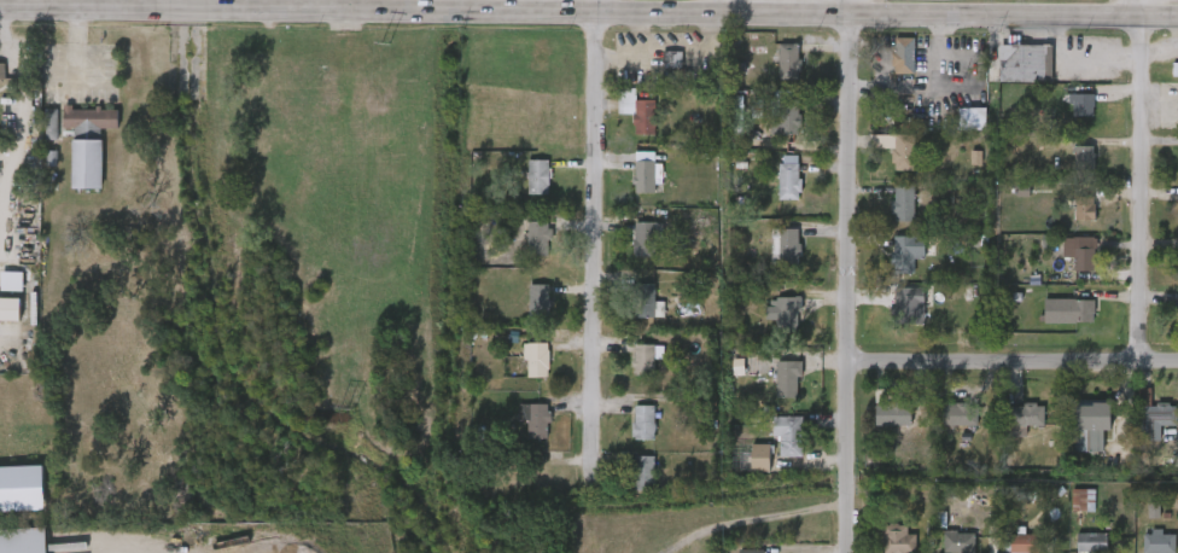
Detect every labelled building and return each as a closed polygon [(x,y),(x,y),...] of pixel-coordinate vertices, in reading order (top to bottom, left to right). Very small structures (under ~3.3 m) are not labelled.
[(912,75),(892,75),(892,37),(912,37),(912,75)] [(798,45),(798,80),(777,80),(777,45),(798,45)] [(1050,82),(998,82),(998,46),(1050,46),(1050,82)] [(678,53),(678,81),(664,81),(664,53),(678,53)] [(1092,117),(1068,117),(1068,94),(1092,94),(1092,117)] [(798,135),(777,135),(777,100),(798,100),(798,135)] [(652,134),(632,134),(632,101),(652,101),(652,134)] [(116,107),(116,128),(103,128),(103,188),(72,188),(72,128),(63,128),(63,107),(116,107)] [(986,109),(959,109),(960,131),(987,130),(986,109)] [(58,110),(46,110),(45,140),(57,141),(58,110)] [(912,135),(912,173),(892,173),(892,135),(912,135)] [(1074,170),(1074,139),(1094,139),(1094,170),(1074,170)] [(777,202),(777,157),(798,157),(798,202),(777,202)] [(526,162),(548,162),(548,196),(526,196),(526,162)] [(654,193),(632,193),(632,162),(654,162),(654,193)] [(912,186),(912,221),(891,221),(891,186),(912,186)] [(1094,197),(1094,222),(1074,222),(1073,197),(1094,197)] [(526,257),(526,223),(548,223),(548,257),(526,257)] [(654,223),(654,258),(632,258),(632,223),(654,223)] [(771,231),(798,231),(798,275),(771,275),(771,231)] [(923,257),(912,257),(912,274),(893,274),(893,238),(923,238),(923,257)] [(1095,273),(1073,273),(1073,260),(1062,260),(1062,238),(1095,238),(1095,273)] [(0,291),(22,291),(23,273),(1,272),(0,291)] [(632,319),(632,285),(653,285),(653,319),(632,319)] [(527,318),(527,286),(548,286),(548,318),(527,318)] [(899,325),(899,290),(923,290),(923,325),(899,325)] [(21,320),(0,320),(0,297),(21,297),(21,320)] [(797,327),(765,327),(765,299),(797,299),(797,327)] [(1043,325),(1043,301),(1094,301),(1094,325),(1043,325)] [(524,344),(547,344),(547,379),(524,379),(524,344)] [(652,378),(631,378),(631,345),(652,345),(652,378)] [(800,398),(775,398),(775,362),(800,362),(800,398)] [(1176,427),(1138,427),(1138,390),(1150,390),(1150,406),(1176,406),(1176,427)] [(547,440),(523,440),(523,424),(518,424),(518,404),(547,404),(547,440)] [(976,404),(976,426),(940,426),(940,404),(976,404)] [(1108,431),(1072,431),(1072,404),(1108,404),(1108,431)] [(910,406),(910,426),(874,426),(874,406),(910,406)] [(653,407),(653,440),(631,440),(631,407),(653,407)] [(1007,426),(1007,407),(1044,407),(1044,426),(1007,426)] [(929,426),(930,412),(913,411),(912,425),(929,426)] [(777,418),(800,418),(800,458),(777,458),(777,418)] [(752,473),(771,472),(770,445),(752,445),(752,473)] [(546,458),(546,489),(525,489),(525,458),(546,458)] [(631,491),(631,458),(653,458),(653,491),(631,491)] [(45,511),(43,467),(0,468),(0,512),(45,511)] [(1094,512),(1072,512),(1072,490),(1094,490),(1094,512)] [(915,535),(915,552),(882,552),(882,526),(906,526),(906,535),(915,535)] [(0,529),(0,552),(47,552),(46,528),(0,529)] [(974,534),(974,552),(943,552),(943,534),(974,534)] [(1174,534),(1174,552),(1142,552),(1142,534),(1174,534)] [(1043,535),(1043,552),(1009,552),(1009,535),(1043,535)] [(1106,535),(1106,552),(1075,552),(1075,535),(1106,535)]
